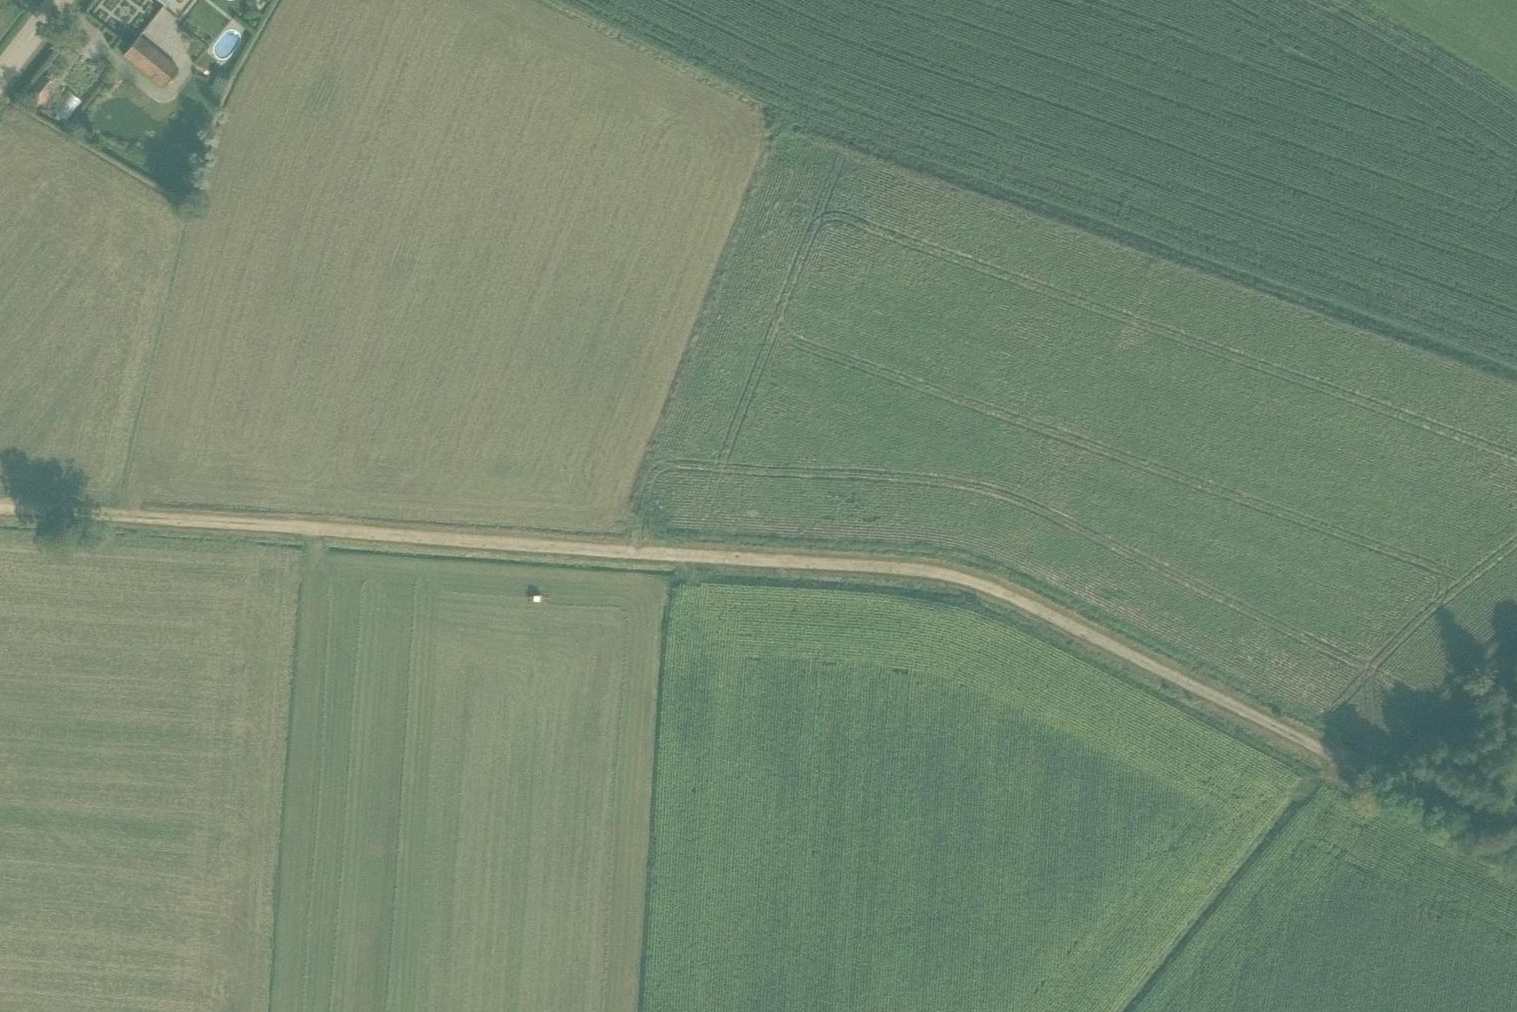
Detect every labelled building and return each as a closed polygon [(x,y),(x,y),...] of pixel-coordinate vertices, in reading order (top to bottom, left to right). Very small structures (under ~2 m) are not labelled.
[(157,10),(165,0),(145,0),(157,10)] [(179,75),(132,38),(116,57),(163,95),(179,75)]
